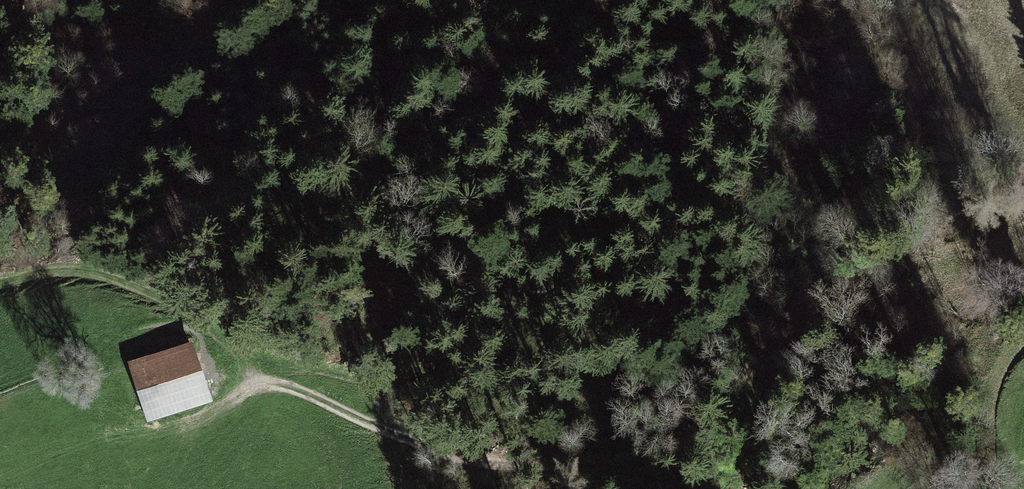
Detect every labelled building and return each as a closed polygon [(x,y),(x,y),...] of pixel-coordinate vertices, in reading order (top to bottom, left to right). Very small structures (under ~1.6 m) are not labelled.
[(186,351),(123,375),(148,441),(211,418),(186,351)]
